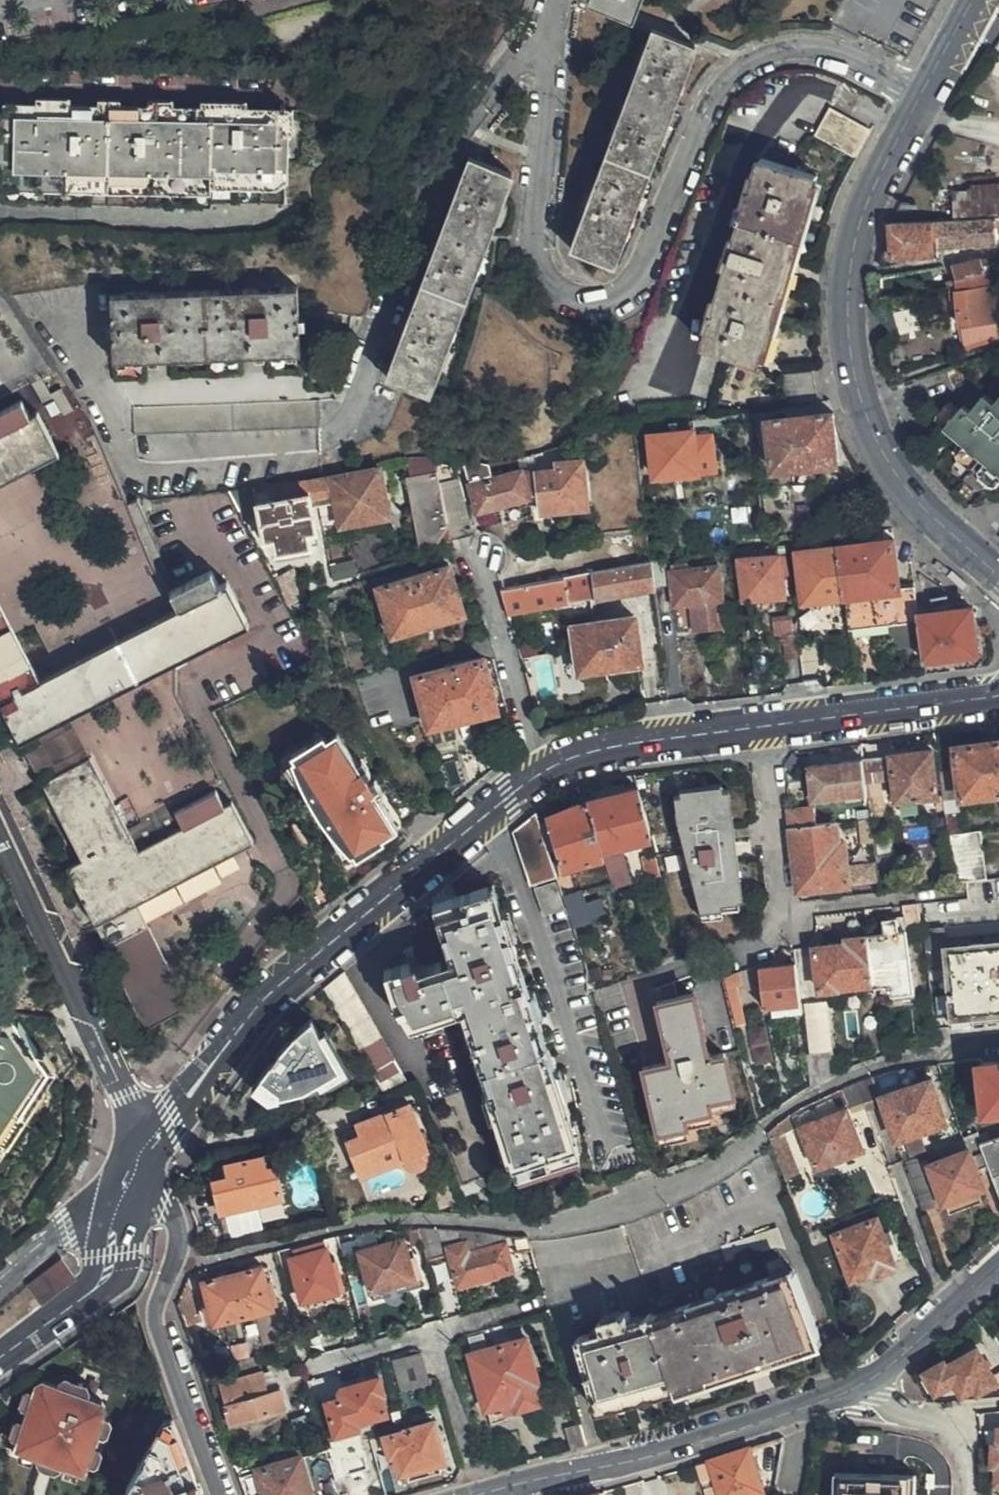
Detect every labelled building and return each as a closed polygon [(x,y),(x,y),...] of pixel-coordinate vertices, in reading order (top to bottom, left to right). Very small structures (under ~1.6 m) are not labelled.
[(633,12),(637,0),(602,0),(633,12)] [(611,264),(694,46),(651,30),(569,248),(611,264)] [(285,98),(4,101),(4,179),(52,179),(52,206),(211,210),(211,202),(286,202),(285,98)] [(853,157),(867,128),(828,109),(814,137),(853,157)] [(427,391),(511,175),(469,159),(386,376),(427,391)] [(775,316),(815,175),(760,161),(703,346),(761,363),(775,316)] [(992,217),(998,217),(998,183),(970,185),(970,191),(973,218),(992,217)] [(973,218),(970,191),(953,191),(954,219),(969,218),(973,218)] [(969,218),(969,245),(993,242),(992,217),(973,218),(969,218)] [(935,247),(969,245),(969,218),(954,219),(935,220),(935,247)] [(935,252),(935,247),(935,220),(890,222),(889,224),(886,238),(882,259),(935,252)] [(950,264),(953,281),(982,272),(981,266),(980,257),(950,264)] [(988,271),(995,269),(995,262),(981,266),(982,272),(988,271)] [(953,281),(945,283),(948,295),(954,295),(957,325),(959,325),(993,321),(988,271),(982,272),(953,281)] [(297,361),(296,296),(111,301),(112,366),(297,361)] [(916,329),(911,307),(887,312),(893,334),(916,329)] [(993,321),(959,325),(962,351),(995,339),(993,321)] [(992,399),(981,390),(967,407),(960,401),(941,424),(998,473),(998,391),(992,399)] [(317,423),(317,398),(132,405),(133,433),(317,423)] [(58,450),(37,411),(28,416),(20,400),(0,411),(0,482),(58,450)] [(831,412),(767,420),(774,470),(837,463),(834,437),(831,412)] [(694,429),(693,419),(667,423),(669,432),(694,429)] [(669,432),(649,434),(654,477),(715,469),(713,441),(696,444),(694,429),(669,432)] [(451,539),(473,532),(457,473),(438,478),(432,454),(419,453),(402,457),(418,545),(451,539)] [(495,463),(463,459),(478,510),(521,499),(538,495),(541,513),(586,506),(579,459),(554,461),(555,469),(519,472),(515,458),(495,463)] [(378,467),(306,481),(311,505),(332,500),(338,525),(388,515),(378,467)] [(306,481),(253,491),(256,505),(264,539),(272,539),(277,560),(309,553),(306,543),(303,531),(316,529),(311,505),(306,481)] [(256,505),(253,491),(253,486),(227,491),(236,510),(256,505)] [(329,526),(316,529),(303,531),(306,543),(332,538),(329,526)] [(918,615),(914,585),(899,587),(898,581),(892,540),(839,547),(845,596),(849,632),(919,623),(918,615)] [(845,596),(839,547),(798,553),(804,601),(845,596)] [(686,561),(669,563),(674,605),(692,603),(696,628),(725,624),(716,553),(697,555),(698,560),(686,561)] [(785,596),(780,556),(740,561),(745,602),(785,596)] [(667,589),(662,558),(650,559),(653,590),(667,589)] [(515,586),(500,590),(506,615),(566,603),(598,597),(599,601),(653,590),(650,559),(633,562),(515,586)] [(453,583),(448,563),(376,587),(390,635),(401,631),(462,612),(453,583)] [(169,591),(176,607),(39,678),(0,604),(0,709),(17,742),(30,735),(36,733),(69,716),(177,660),(249,624),(225,581),(218,585),(210,570),(179,587),(169,591)] [(976,653),(969,610),(918,615),(919,623),(924,660),(976,653)] [(632,614),(570,624),(577,671),(639,662),(632,614)] [(800,652),(797,631),(786,632),(789,658),(801,657),(800,652)] [(800,652),(801,657),(804,681),(818,680),(814,650),(800,652)] [(495,708),(481,658),(413,676),(425,725),(495,708)] [(51,764),(57,774),(90,757),(69,716),(36,733),(40,742),(32,746),(43,769),(51,764)] [(288,753),(293,760),(299,770),(297,771),(304,781),(312,793),(310,794),(326,820),(329,818),(337,830),(343,840),(346,839),(352,849),(356,855),(383,837),(381,834),(396,824),(334,730),(324,737),(321,732),(288,753)] [(939,773),(942,795),(948,836),(959,834),(958,814),(960,813),(958,799),(998,793),(998,743),(956,748),(957,770),(939,773)] [(938,796),(932,750),(891,755),(895,780),(898,802),(938,796)] [(887,756),(863,759),(866,784),(891,781),(887,756)] [(188,1003),(136,904),(254,844),(232,802),(223,806),(216,791),(175,813),(182,828),(140,851),(90,757),(57,774),(40,783),(80,861),(66,868),(144,1026),(188,1003)] [(812,801),(867,794),(866,784),(863,759),(808,766),(812,801)] [(299,770),(293,760),(282,767),(295,787),(304,781),(297,771),(299,770)] [(636,788),(585,802),(602,856),(612,888),(630,882),(622,854),(608,858),(606,848),(650,837),(636,788)] [(737,838),(731,789),(691,793),(672,796),(674,818),(702,919),(725,916),(723,902),(744,898),(737,838)] [(326,820),(310,794),(301,800),(319,824),(326,820)] [(602,856),(585,802),(545,818),(546,823),(539,825),(547,849),(553,847),(560,869),(602,856)] [(814,808),(788,811),(790,826),(815,824),(814,808)] [(539,825),(535,813),(511,832),(528,885),(555,876),(547,849),(539,825)] [(862,844),(874,843),(870,817),(859,818),(862,844)] [(815,824),(790,826),(799,891),(831,887),(848,884),(843,842),(838,842),(836,821),(815,824)] [(345,854),(352,849),(346,839),(343,840),(337,830),(331,834),(345,854)] [(954,884),(965,882),(970,881),(963,833),(959,834),(948,836),(954,884)] [(650,883),(662,880),(654,854),(643,857),(650,883)] [(455,895),(451,881),(430,899),(433,910),(433,912),(449,967),(440,970),(436,958),(416,964),(414,956),(405,958),(407,964),(383,971),(391,997),(410,1025),(412,1025),(459,1011),(455,1002),(465,999),(477,1039),(471,1041),(479,1066),(486,1065),(492,1088),(486,1090),(485,1089),(485,1091),(506,1158),(510,1157),(514,1171),(578,1151),(573,1135),(574,1132),(555,1070),(553,1067),(552,1068),(546,1070),(533,1032),(540,1030),(526,988),(520,990),(515,975),(511,975),(504,952),(515,951),(515,947),(502,909),(501,909),(494,912),(486,886),(455,895)] [(577,924),(610,909),(597,882),(564,897),(577,924)] [(494,883),(486,886),(494,912),(501,909),(494,883)] [(534,888),(540,908),(559,902),(553,883),(534,888)] [(920,926),(918,903),(902,905),(905,927),(920,926)] [(884,932),(867,934),(867,937),(873,985),(874,988),(892,984),(894,1000),(913,997),(906,932),(898,932),(897,922),(883,923),(884,932)] [(935,1027),(998,1020),(998,922),(921,929),(935,1027)] [(838,987),(873,985),(867,937),(846,939),(847,943),(815,948),(819,991),(827,991),(838,990),(838,987)] [(526,988),(515,951),(504,952),(511,975),(515,975),(520,990),(526,988)] [(722,972),(736,1023),(745,1021),(742,1007),(730,957),(721,960),(722,972)] [(800,1003),(795,962),(760,967),(765,1007),(800,1003)] [(322,988),(386,1094),(410,1085),(343,971),(322,988)] [(728,1092),(719,1053),(706,1056),(691,994),(655,1003),(658,1013),(668,1061),(640,1068),(646,1094),(654,1131),(681,1125),(680,1114),(704,1109),(703,1098),(728,1092)] [(455,1002),(459,1011),(462,1010),(471,1041),(477,1039),(465,999),(455,1002)] [(42,1072),(48,1064),(59,1080),(75,1060),(61,1032),(55,1019),(0,1008),(0,1136),(42,1072)] [(804,1018),(810,1086),(825,1077),(835,1071),(828,1014),(804,1018)] [(340,1087),(330,1033),(327,1033),(325,1024),(322,1025),(320,1018),(307,1021),(308,1033),(295,1036),(296,1047),(282,1051),(292,1097),(340,1087)] [(771,1062),(767,1027),(752,1028),(756,1064),(771,1062)] [(546,1070),(552,1068),(540,1030),(533,1032),(546,1070)] [(486,1065),(479,1066),(485,1089),(486,1090),(492,1088),(486,1065)] [(973,1068),(977,1124),(998,1122),(998,1065),(973,1068)] [(865,1080),(855,1084),(863,1105),(873,1100),(865,1080)] [(932,1081),(877,1100),(893,1147),(948,1129),(932,1081)] [(852,1114),(864,1109),(863,1105),(855,1084),(833,1093),(838,1105),(847,1102),(852,1114)] [(425,1146),(408,1106),(355,1125),(358,1136),(346,1141),(359,1177),(402,1161),(407,1166),(413,1168),(417,1168),(421,1167),(424,1164),(426,1159),(425,1151),(425,1146)] [(809,1156),(815,1173),(864,1156),(847,1109),(795,1128),(805,1158),(809,1156)] [(779,1155),(786,1175),(800,1170),(786,1133),(792,1129),(789,1118),(767,1133),(775,1148),(779,1155)] [(976,1134),(950,1144),(953,1154),(922,1166),(938,1206),(941,1213),(949,1210),(950,1214),(980,1203),(977,1196),(986,1192),(978,1171),(989,1167),(980,1145),(976,1134)] [(980,1145),(989,1167),(998,1197),(998,1138),(980,1145)] [(906,1144),(911,1157),(926,1152),(922,1140),(906,1144)] [(283,1196),(276,1166),(280,1165),(277,1152),(225,1165),(227,1176),(213,1180),(219,1210),(283,1196)] [(934,1207),(918,1159),(904,1164),(920,1211),(934,1207)] [(482,1178),(461,1186),(465,1197),(486,1188),(482,1178)] [(889,1232),(883,1234),(878,1219),(831,1235),(848,1286),(877,1276),(879,1280),(895,1274),(894,1269),(897,1268),(889,1246),(894,1245),(889,1232)] [(812,1224),(805,1227),(808,1234),(815,1232),(812,1224)] [(409,1230),(416,1250),(424,1248),(420,1235),(420,1230),(409,1230)] [(420,1235),(424,1248),(427,1259),(444,1254),(439,1231),(420,1230),(420,1235)] [(469,1243),(450,1247),(459,1282),(513,1268),(505,1236),(465,1232),(469,1243)] [(360,1253),(375,1302),(426,1289),(420,1264),(410,1266),(403,1242),(360,1253)] [(329,1262),(323,1244),(291,1252),(292,1259),(289,1260),(300,1303),(344,1290),(336,1261),(329,1262)] [(27,1283),(42,1302),(57,1290),(75,1277),(62,1258),(59,1257),(27,1283)] [(211,1309),(208,1310),(211,1321),(214,1321),(215,1324),(273,1309),(264,1271),(206,1284),(211,1309)] [(656,1315),(677,1381),(822,1336),(802,1271),(779,1278),(778,1274),(762,1279),(762,1283),(741,1289),(738,1286),(725,1290),(724,1294),(697,1302),(695,1299),(679,1304),(680,1308),(656,1315)] [(186,1329),(202,1322),(186,1282),(178,1304),(186,1329)] [(647,1390),(677,1381),(655,1315),(632,1322),(628,1312),(600,1321),(602,1331),(576,1339),(590,1380),(596,1405),(647,1390)] [(518,1400),(519,1407),(541,1401),(536,1383),(541,1382),(528,1340),(474,1354),(489,1408),(518,1400)] [(231,1347),(235,1360),(250,1356),(246,1343),(231,1347)] [(995,1381),(976,1348),(947,1366),(944,1362),(925,1374),(936,1394),(955,1383),(962,1395),(976,1386),(980,1390),(995,1381)] [(428,1384),(421,1355),(393,1362),(400,1391),(428,1384)] [(215,1369),(211,1358),(198,1361),(202,1373),(215,1369)] [(269,1394),(262,1371),(258,1373),(254,1359),(229,1367),(232,1380),(218,1384),(225,1408),(222,1409),(229,1430),(288,1412),(281,1390),(269,1394)] [(56,1379),(54,1387),(82,1397),(85,1389),(83,1385),(60,1378),(56,1379)] [(335,1395),(336,1399),(323,1403),(332,1441),(360,1434),(359,1428),(389,1420),(387,1409),(388,1409),(381,1378),(339,1389),(335,1395)] [(160,1381),(95,1494),(201,1494),(181,1438),(160,1381)] [(19,1439),(16,1448),(21,1450),(35,1455),(39,1456),(61,1463),(65,1465),(79,1470),(82,1471),(85,1462),(91,1447),(95,1434),(101,1418),(104,1409),(101,1404),(82,1397),(54,1387),(42,1384),(37,1386),(34,1395),(29,1410),(24,1424),(19,1439)] [(22,1408),(29,1410),(34,1395),(27,1392),(24,1394),(20,1405),(22,1408)] [(108,1420),(101,1418),(95,1434),(103,1435),(106,1434),(110,1423),(108,1420)] [(12,1436),(19,1439),(24,1424),(17,1421),(14,1422),(10,1434),(12,1436)] [(402,1429),(402,1432),(381,1437),(387,1463),(392,1462),(397,1481),(449,1468),(437,1421),(402,1429)] [(586,1444),(581,1424),(567,1427),(572,1448),(586,1444)] [(98,1448),(91,1447),(85,1462),(93,1464),(96,1463),(99,1452),(98,1448)] [(749,1448),(708,1461),(719,1494),(749,1494),(763,1490),(749,1448)] [(35,1455),(21,1450),(17,1461),(31,1465),(35,1455)] [(303,1455),(252,1470),(253,1474),(240,1478),(246,1494),(316,1494),(303,1455)] [(61,1463),(39,1456),(37,1464),(39,1468),(54,1473),(58,1471),(61,1463)] [(319,1460),(313,1468),(315,1478),(326,1480),(331,1473),(329,1463),(319,1460)] [(79,1470),(65,1465),(62,1476),(75,1480),(79,1470)] [(913,1481),(846,1478),(845,1494),(912,1494),(913,1481)]
